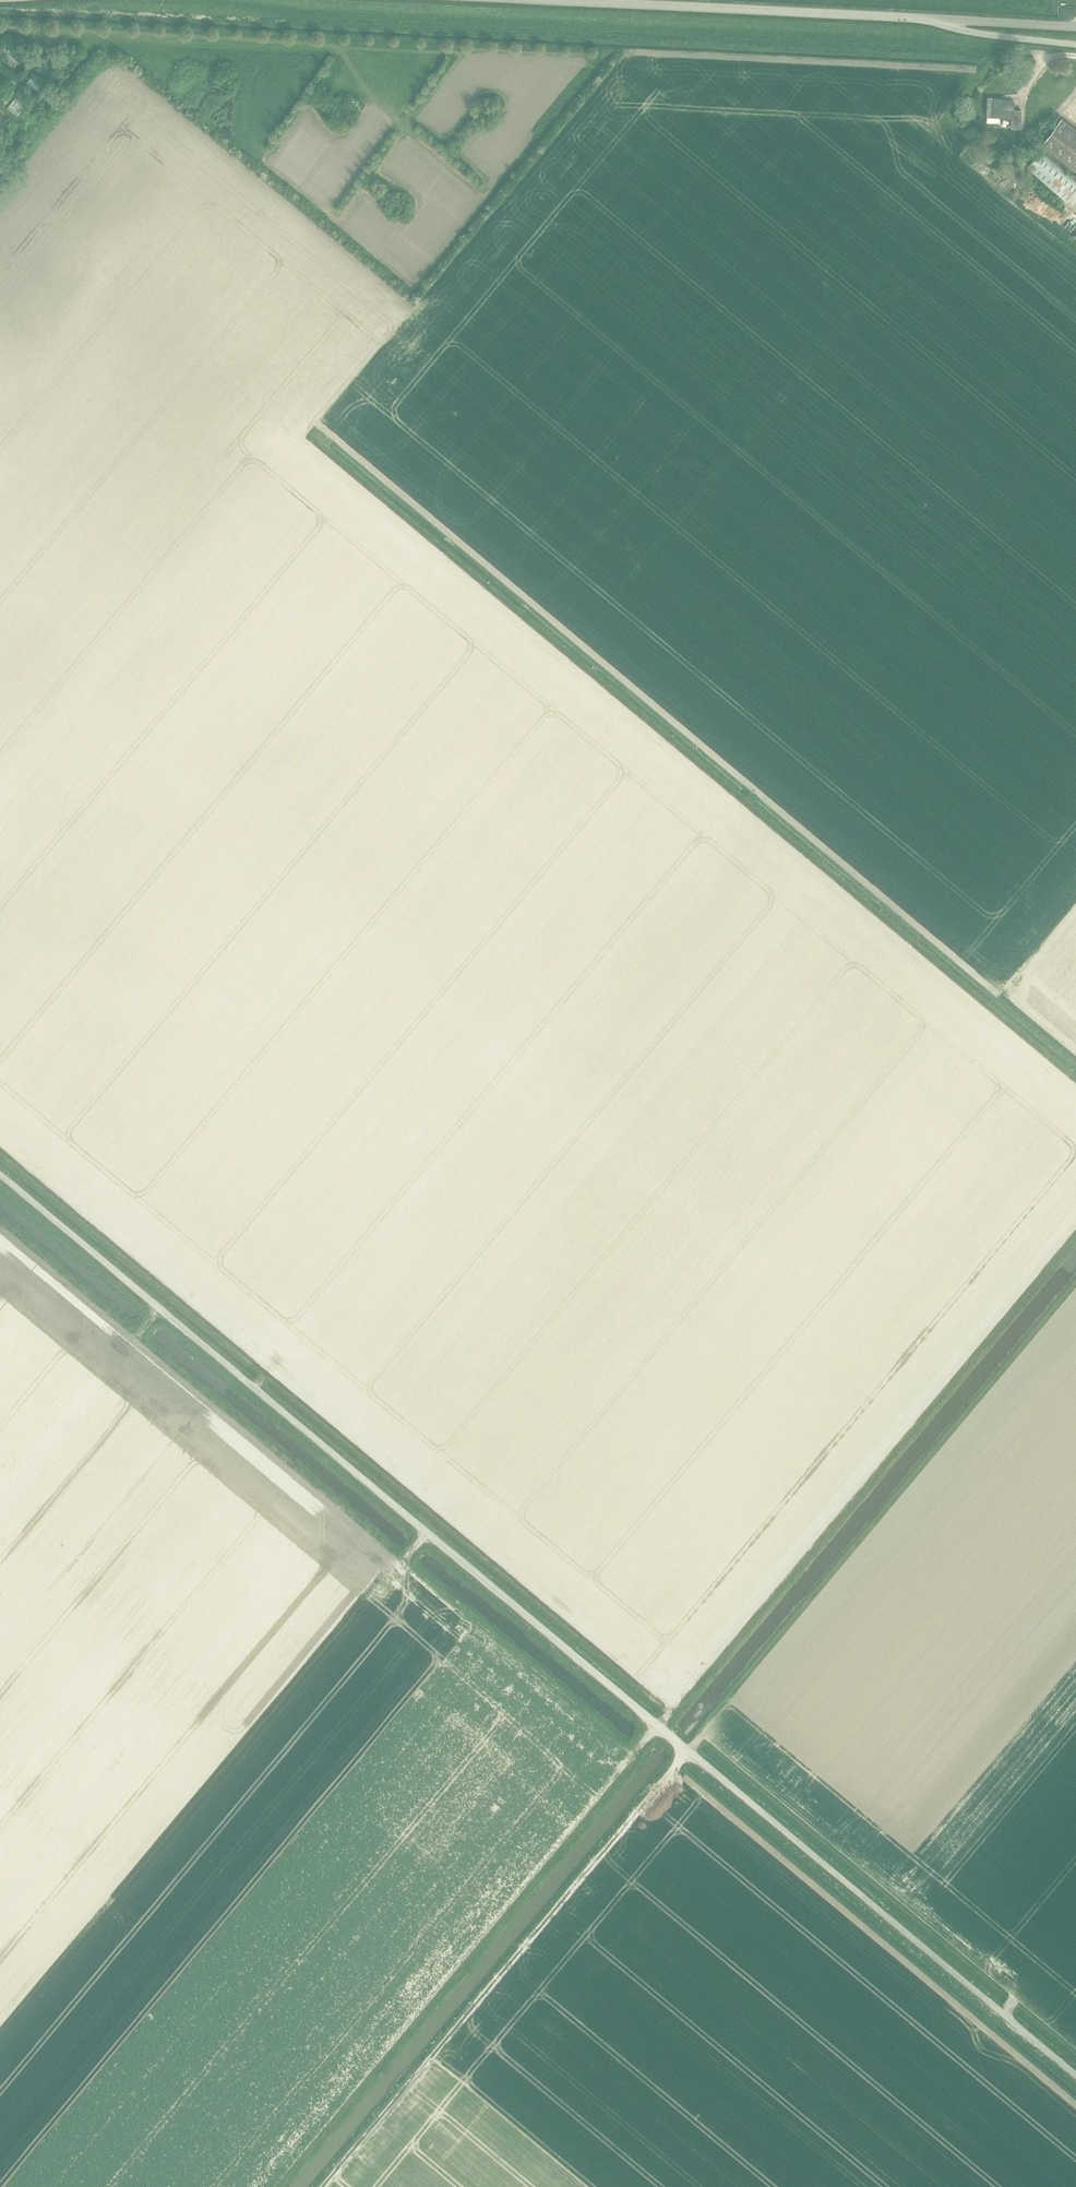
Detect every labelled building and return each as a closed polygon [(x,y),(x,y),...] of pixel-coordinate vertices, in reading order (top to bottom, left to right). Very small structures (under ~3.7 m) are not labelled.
[(40,82),(43,75),(32,71),(29,77),(40,82)] [(47,93),(44,98),(50,103),(54,98),(47,93)] [(1020,128),(1021,109),(1012,109),(1013,101),(996,100),(997,98),(987,98),(986,122),(1000,123),(1000,117),(1012,117),(1011,127),(1020,128)] [(1061,118),(1041,144),(1075,170),(1075,129),(1061,118)] [(1067,203),(1075,192),(1075,181),(1040,150),(1026,166),(1067,203)]
